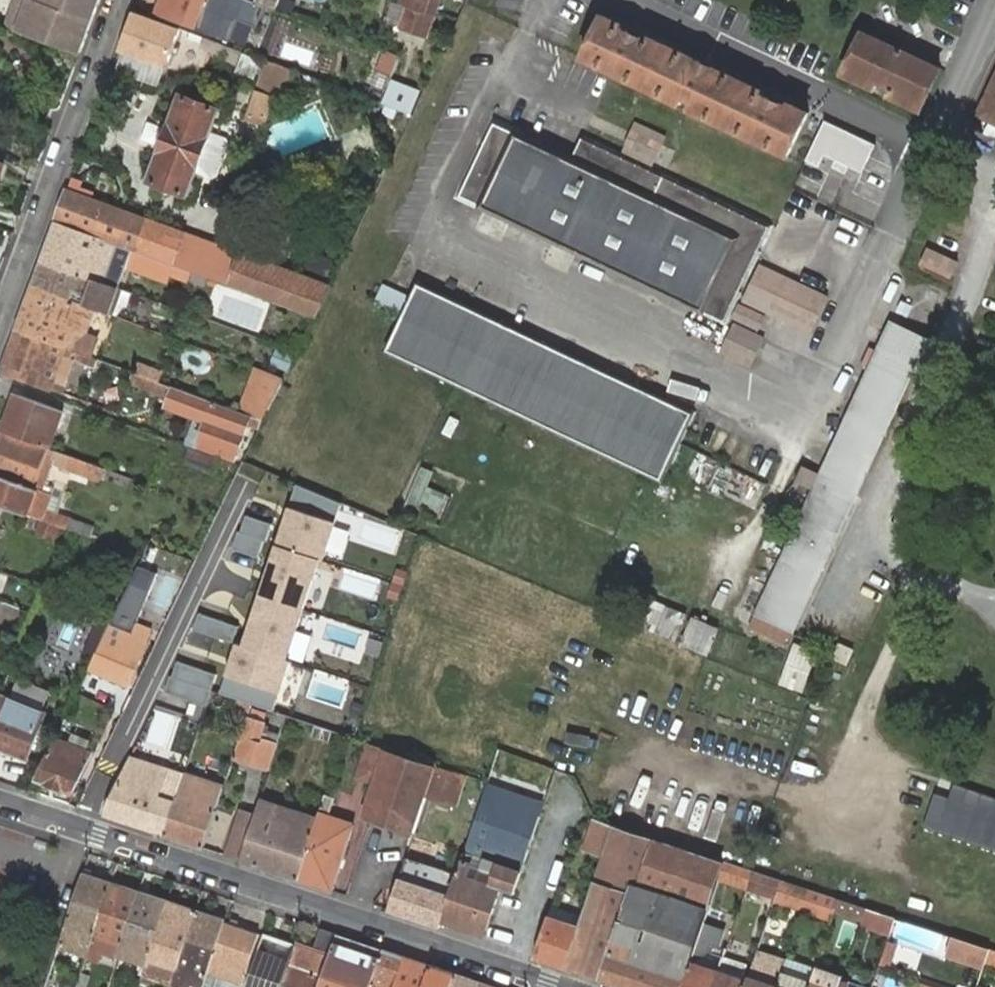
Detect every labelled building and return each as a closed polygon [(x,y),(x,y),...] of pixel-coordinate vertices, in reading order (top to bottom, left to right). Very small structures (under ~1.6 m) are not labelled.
[(100,0),(24,0),(13,31),(80,55),(87,35),(100,0)] [(244,0),(161,0),(156,12),(231,41),(240,18),(258,25),(265,8),(258,5),(244,0)] [(258,5),(265,8),(278,12),(282,0),(260,0),(258,5)] [(403,8),(408,10),(402,30),(428,39),(441,0),(406,0),(403,8)] [(181,30),(134,11),(120,51),(167,69),(181,30)] [(814,115),(606,17),(586,61),(793,159),(814,115)] [(918,114),(939,70),(861,33),(840,77),(918,114)] [(376,48),(358,96),(382,105),(389,89),(401,58),(376,48)] [(234,71),(254,78),(260,61),(240,53),(234,71)] [(282,95),(292,70),(265,60),(256,85),(282,95)] [(977,116),(994,124),(994,77),(977,116)] [(389,89),(382,105),(410,115),(416,99),(389,89)] [(256,91),(246,120),(263,126),(274,97),(256,91)] [(162,147),(150,182),(189,196),(219,110),(180,96),(168,130),(162,147)] [(877,146),(827,122),(808,161),(821,167),(826,155),(864,173),(877,146)] [(653,166),(666,137),(636,123),(623,152),(653,166)] [(162,147),(168,130),(151,124),(145,141),(162,147)] [(770,228),(584,140),(573,163),(495,126),(460,198),(725,323),(770,228)] [(178,254),(184,237),(185,234),(153,222),(147,220),(69,191),(57,224),(107,242),(141,255),(176,267),(191,273),(226,285),(230,272),(178,254)] [(107,242),(57,224),(44,261),(94,280),(95,275),(83,271),(93,246),(104,251),(107,242)] [(241,258),(201,242),(184,237),(178,254),(230,272),(235,274),(241,258)] [(95,275),(104,251),(93,246),(83,271),(95,275)] [(923,248),(916,269),(950,281),(957,259),(923,248)] [(242,255),(241,258),(235,274),(231,287),(315,318),(330,287),(242,255)] [(94,280),(44,261),(34,286),(96,309),(110,314),(119,289),(94,280)] [(188,282),(191,273),(176,267),(172,276),(188,282)] [(812,333),(828,298),(762,267),(745,301),(812,333)] [(231,287),(235,274),(230,272),(226,285),(231,287)] [(694,413),(419,283),(389,349),(663,478),(694,413)] [(401,312),(408,296),(384,284),(376,301),(401,312)] [(34,286),(18,332),(93,359),(98,343),(87,338),(96,309),(34,286)] [(759,331),(766,317),(740,305),(733,319),(759,331)] [(791,631),(929,338),(890,320),(752,612),(791,631)] [(752,368),(765,339),(735,324),(721,354),(752,368)] [(18,332),(3,372),(60,394),(72,360),(82,364),(102,371),(105,364),(93,359),(18,332)] [(279,347),(269,359),(284,370),(294,358),(279,347)] [(82,364),(72,360),(60,394),(70,397),(82,364)] [(144,367),(141,377),(152,381),(155,371),(144,367)] [(244,401),(250,404),(265,370),(259,368),(244,401)] [(250,404),(270,412),(274,402),(286,378),(265,370),(250,404)] [(141,377),(137,376),(133,386),(167,398),(170,388),(152,381),(141,377)] [(74,393),(70,405),(82,410),(86,398),(74,393)] [(15,395),(2,432),(10,435),(23,397),(15,395)] [(23,397),(10,435),(45,448),(59,410),(23,397)] [(251,429),(260,432),(264,423),(238,413),(205,401),(202,408),(211,411),(199,442),(240,457),(251,429)] [(238,413),(264,423),(270,412),(250,404),(244,401),(238,413)] [(221,461),(242,469),(244,465),(260,432),(251,429),(240,457),(199,442),(211,411),(202,408),(187,449),(191,450),(213,458),(221,461)] [(59,410),(45,448),(53,451),(67,413),(59,410)] [(0,437),(0,461),(10,435),(2,432),(0,437)] [(91,466),(53,451),(45,448),(10,435),(0,461),(0,477),(45,494),(59,458),(65,460),(64,462),(90,472),(91,466)] [(215,477),(221,461),(213,458),(191,450),(186,465),(215,477)] [(436,523),(447,495),(427,487),(433,471),(422,467),(405,510),(436,523)] [(69,534),(74,522),(50,512),(55,497),(45,494),(0,477),(0,508),(5,510),(45,525),(62,531),(69,534)] [(337,506),(300,493),(229,696),(273,711),(276,704),(294,710),(308,670),(288,663),(291,657),(303,661),(316,624),(301,619),(305,606),(320,611),(332,575),(313,568),(320,548),(340,555),(353,519),(334,512),(337,506)] [(137,625),(159,575),(139,566),(89,672),(126,688),(151,631),(137,625)] [(676,643),(688,615),(635,592),(623,620),(676,643)] [(17,626),(27,630),(31,618),(22,614),(17,626)] [(709,656),(721,628),(693,617),(681,645),(709,656)] [(46,665),(71,676),(81,653),(80,652),(91,629),(67,618),(46,665)] [(792,643),(776,684),(800,693),(816,652),(792,643)] [(250,719),(255,706),(229,696),(215,692),(210,705),(250,719)] [(28,761),(48,711),(4,693),(0,703),(0,750),(28,761)] [(261,722),(265,709),(255,706),(250,719),(237,758),(270,769),(278,744),(269,741),(271,736),(266,734),(269,725),(261,722)] [(64,733),(59,731),(36,779),(73,796),(88,765),(56,749),(61,740),(64,733)] [(88,765),(93,754),(61,740),(56,749),(88,765)] [(389,750),(372,745),(362,780),(378,785),(389,752),(389,750)] [(368,817),(417,833),(429,798),(438,769),(389,752),(378,785),(368,817)] [(186,775),(132,757),(112,818),(166,836),(181,791),(186,775)] [(438,769),(429,798),(442,802),(451,774),(438,769)] [(459,875),(444,921),(485,935),(497,898),(504,874),(520,880),(541,816),(535,801),(489,785),(459,875)] [(181,792),(166,836),(207,850),(221,805),(210,802),(208,809),(186,802),(188,794),(181,792)] [(210,802),(188,794),(186,802),(208,809),(210,802)] [(337,799),(328,796),(320,822),(300,881),(334,892),(355,827),(331,819),(337,799)] [(279,808),(263,803),(260,812),(258,815),(275,821),(279,808)] [(228,858),(242,861),(258,815),(260,812),(245,808),(228,858)] [(242,861),(300,881),(320,822),(279,808),(275,821),(258,815),(242,861)] [(709,843),(715,818),(704,815),(698,840),(709,843)] [(604,853),(613,825),(596,819),(586,848),(604,853)] [(567,969),(622,986),(682,986),(689,965),(701,924),(716,878),(721,861),(613,825),(604,853),(582,919),(567,969)] [(744,887),(749,870),(721,861),(716,878),(744,887)] [(391,911),(441,927),(444,921),(459,875),(420,863),(415,883),(401,879),(391,911)] [(773,897),(778,880),(749,870),(744,887),(773,897)] [(84,874),(60,948),(89,958),(114,884),(84,874)] [(497,898),(512,902),(520,880),(504,874),(497,898)] [(801,909),(808,890),(778,880),(773,897),(772,900),(801,909)] [(88,961),(118,970),(121,958),(143,894),(114,884),(89,958),(88,961)] [(833,911),(836,899),(808,890),(801,909),(830,919),(833,911)] [(149,967),(170,903),(143,894),(121,958),(149,967)] [(862,920),(866,909),(836,899),(833,911),(862,920)] [(199,912),(170,903),(149,967),(148,969),(145,978),(173,986),(174,986),(176,980),(199,912)] [(552,909),(535,958),(567,969),(582,919),(552,909)] [(891,931),(895,919),(866,909),(862,920),(891,931)] [(197,986),(207,986),(210,976),(228,925),(229,922),(199,912),(176,980),(197,986)] [(718,974),(726,948),(714,945),(719,929),(701,924),(689,965),(718,974)] [(228,925),(210,976),(243,986),(260,936),(228,925)] [(297,945),(284,984),(293,986),(320,986),(336,936),(323,931),(318,947),(325,950),(324,954),(297,945)] [(265,934),(250,981),(257,982),(259,976),(266,978),(284,984),(297,945),(265,934)] [(986,963),(990,950),(952,937),(945,957),(983,969),(986,963)] [(382,960),(336,945),(322,986),(373,986),(382,960)] [(407,958),(385,950),(382,960),(373,986),(397,986),(407,958)] [(990,950),(986,963),(994,966),(994,951),(990,950)] [(433,967),(407,958),(397,986),(426,986),(433,967)] [(811,983),(814,973),(784,963),(781,974),(811,983)] [(718,974),(689,965),(682,986),(714,986),(718,974)] [(456,975),(433,967),(426,986),(452,986),(456,975)] [(842,982),(814,973),(811,983),(810,986),(840,986),(842,982)] [(714,986),(745,986),(746,983),(718,974),(714,986)] [(811,983),(781,974),(777,986),(810,986),(811,983)] [(91,978),(83,975),(79,986),(88,986),(91,978)] [(480,983),(456,975),(452,986),(479,986),(480,983)] [(745,986),(777,986),(748,977),(746,983),(745,986)] [(284,984),(266,978),(264,986),(283,986),(284,984)]
